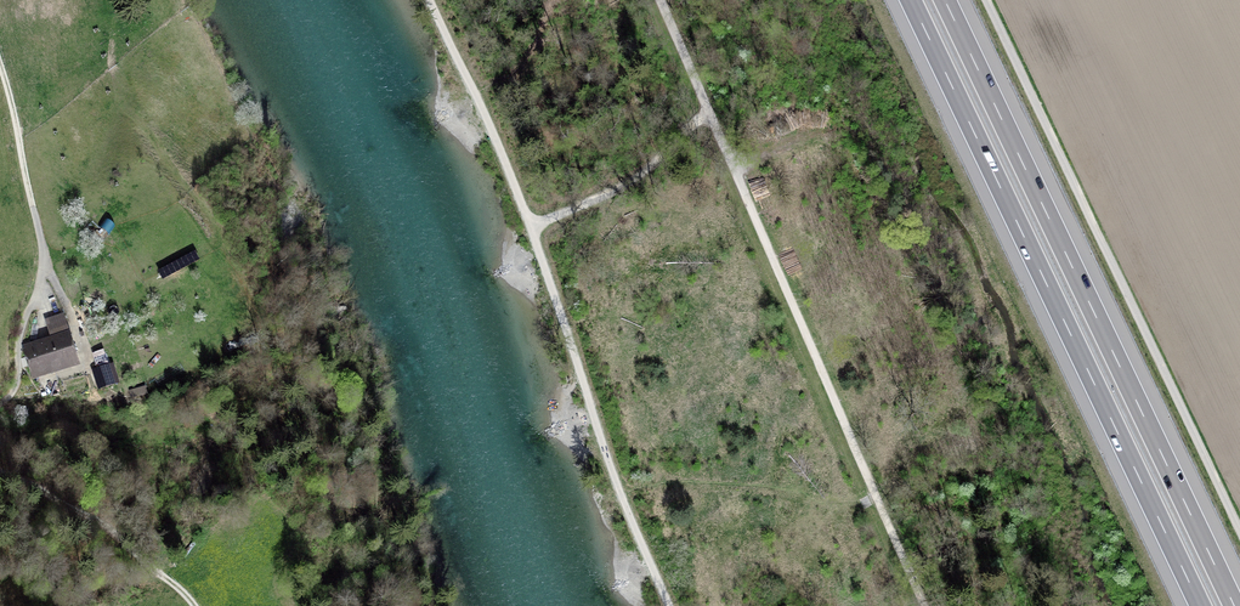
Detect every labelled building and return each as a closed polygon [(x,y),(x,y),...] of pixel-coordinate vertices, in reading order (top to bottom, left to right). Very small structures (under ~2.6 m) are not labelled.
[(53,341),(27,348),(38,388),(88,374),(69,316),(49,323),(53,341)] [(112,370),(107,354),(97,358),(102,373),(96,376),(104,395),(123,388),(115,369),(112,370)]
